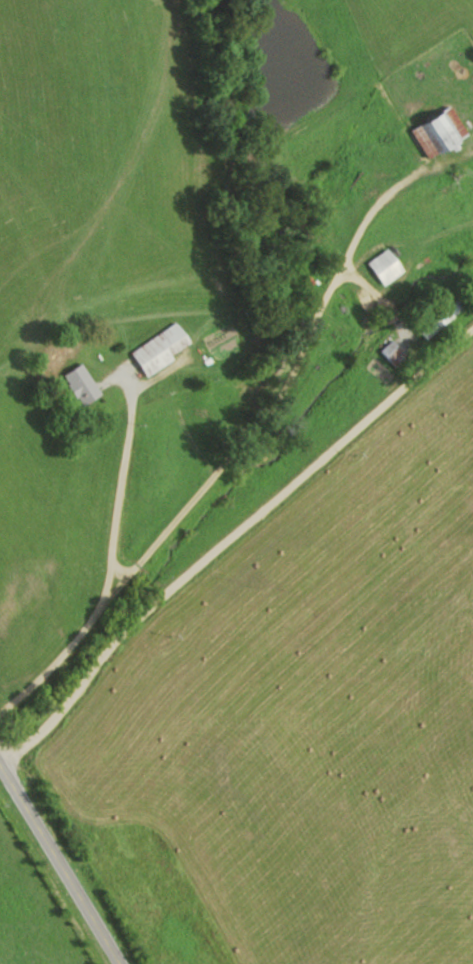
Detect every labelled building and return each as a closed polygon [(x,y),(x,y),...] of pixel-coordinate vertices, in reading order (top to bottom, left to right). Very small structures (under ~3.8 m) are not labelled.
[(459,135),(444,105),(405,124),(420,155),(459,135)] [(361,264),(377,286),(398,271),(382,249),(361,264)] [(139,378),(168,360),(165,355),(184,343),(172,323),(124,353),(139,378)] [(54,377),(75,406),(94,392),(73,363),(54,377)]
